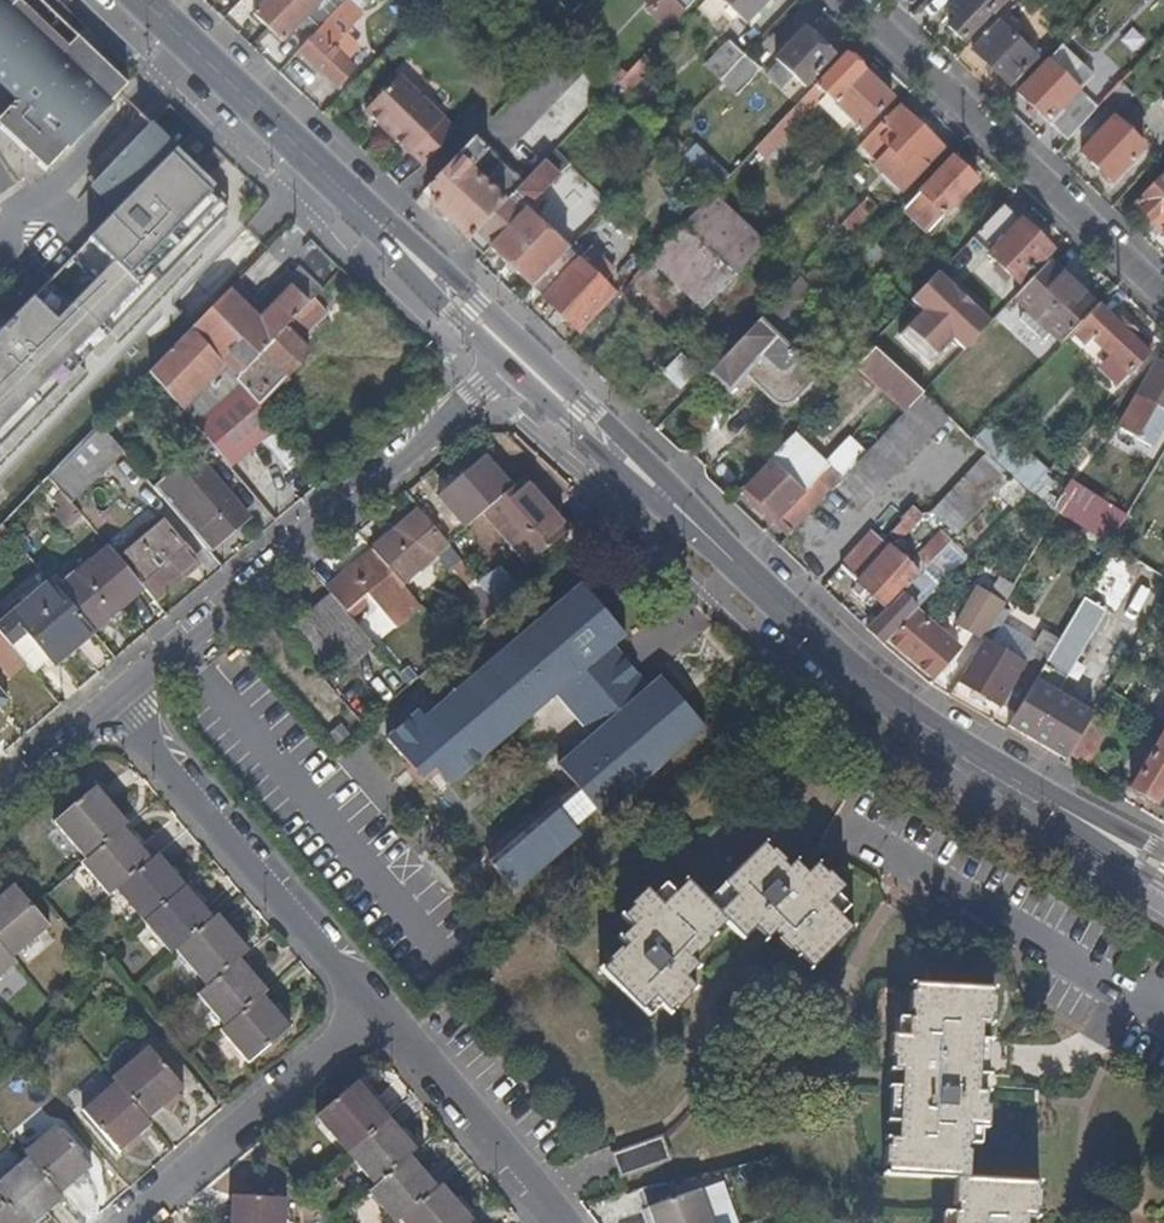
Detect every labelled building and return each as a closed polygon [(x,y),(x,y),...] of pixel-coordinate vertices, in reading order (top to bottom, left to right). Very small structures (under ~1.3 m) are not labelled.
[(24,102),(0,127),(51,175),(132,87),(101,57),(90,57),(87,43),(82,41),(73,51),(25,4),(28,0),(0,0),(0,79),(24,102)] [(271,31),(301,0),(273,0),(256,17),(271,31)] [(336,8),(325,0),(301,0),(271,31),(286,45),(309,21),(317,28),(336,8)] [(342,0),(325,0),(336,8),(343,0),(342,0)] [(350,2),(362,13),(374,3),(371,0),(352,0),(350,2)] [(519,9),(527,0),(510,0),(519,9)] [(691,11),(702,0),(680,0),(691,11)] [(749,27),(755,21),(760,25),(772,12),(768,8),(776,0),(722,0),(749,27)] [(951,9),(958,16),(949,26),(966,43),(996,12),(997,14),(1010,0),(960,0),(951,9)] [(366,20),(362,13),(350,2),(346,6),(331,22),(349,38),(351,36),(366,20)] [(346,57),(359,45),(351,36),(349,38),(331,22),(303,52),(342,90),(361,71),(346,57)] [(1000,25),(975,52),(1013,87),(1043,54),(1026,38),(1021,44),(1000,25)] [(810,29),(779,62),(809,91),(840,59),(810,29)] [(724,83),(750,56),(733,40),(707,69),(723,84),(724,83)] [(630,94),(662,59),(654,50),(610,95),(638,122),(647,112),(630,94)] [(739,98),(765,72),(750,56),(724,83),(739,98)] [(838,106),(867,75),(848,56),(828,78),(819,88),(830,98),(838,106)] [(1080,91),(1049,64),(1021,94),(1051,121),(1080,91)] [(866,134),(896,101),(867,75),(838,106),(866,134)] [(401,78),(367,114),(412,158),(415,154),(446,122),(401,78)] [(1119,116),(1136,97),(1124,86),(1106,104),(1119,116)] [(768,162),(830,98),(819,88),(761,148),(758,152),(768,162)] [(1072,140),(1100,110),(1080,91),(1051,121),(1072,140)] [(945,150),(903,108),(882,132),(879,129),(861,148),(871,156),(887,139),(885,136),(891,131),(899,140),(877,164),(906,190),(945,150)] [(1131,132),(1117,119),(1083,155),(1114,183),(1148,148),(1144,143),(1153,133),(1141,121),(1131,132)] [(428,168),(460,134),(446,122),(415,154),(428,168)] [(160,171),(180,151),(155,126),(130,152),(98,184),(123,209),(160,171)] [(877,164),(899,140),(891,131),(885,136),(887,139),(871,156),(877,164)] [(128,240),(216,148),(209,141),(199,132),(180,151),(160,171),(123,209),(110,222),(128,240)] [(691,153),(673,136),(664,145),(682,162),(691,153)] [(473,243),(526,185),(479,139),(470,148),(430,189),(441,199),(434,206),(473,243)] [(922,245),(978,183),(957,160),(898,221),(922,245)] [(556,237),(562,231),(558,226),(552,229),(548,225),(544,227),(529,211),(564,176),(549,161),(542,169),(526,185),(473,243),(487,256),(493,250),(535,290),(561,262),(571,252),(556,237)] [(1163,223),(1163,178),(1138,206),(1160,227),(1163,223)] [(705,311),(769,245),(760,237),(716,195),(654,262),(705,311)] [(1025,223),(1007,206),(975,239),(993,257),(1025,223)] [(922,245),(898,221),(895,225),(921,247),(922,245)] [(1025,223),(993,257),(1021,284),(1053,250),(1025,223)] [(581,332),(616,296),(571,252),(561,262),(535,290),(581,332)] [(1050,262),(1016,298),(1030,311),(1054,334),(1065,345),(1098,310),(1050,262)] [(183,409),(226,367),(223,363),(225,361),(223,360),(230,354),(242,366),(237,371),(242,377),(315,301),(323,292),(300,270),(288,283),(293,288),(261,322),(231,292),(153,373),(177,402),(183,409)] [(133,323),(79,271),(22,331),(17,336),(8,326),(0,335),(0,460),(133,323)] [(915,302),(927,313),(903,338),(931,365),(956,340),(967,350),(992,323),(965,297),(941,274),(915,302)] [(804,312),(820,294),(802,277),(786,295),(804,312)] [(260,407),(313,354),(301,340),(327,314),(315,301),(242,377),(237,382),(240,385),(260,407)] [(1150,355),(1100,308),(1074,336),(1086,346),(1093,340),(1131,376),(1150,355)] [(1030,311),(1022,320),(1046,343),(1054,334),(1030,311)] [(818,378),(760,323),(711,375),(730,393),(749,373),(780,401),(787,403),(797,400),(804,393),(818,378)] [(925,395),(878,350),(866,362),(913,408),(925,395)] [(242,366),(230,354),(223,360),(225,361),(237,371),(242,366)] [(698,371),(684,356),(666,375),(681,390),(698,371)] [(1153,369),(1120,427),(1158,449),(1163,437),(1163,364),(1163,363),(1160,370),(1153,369)] [(233,467),(279,429),(260,407),(240,385),(196,424),(210,440),(217,448),(233,467)] [(863,509),(952,420),(928,398),(925,395),(872,451),(844,481),(838,486),(863,509)] [(128,456),(101,426),(65,463),(89,488),(93,485),(98,484),(128,456)] [(217,448),(210,440),(200,448),(208,456),(217,448)] [(1000,493),(1013,479),(988,455),(930,516),(934,519),(955,540),(1000,493)] [(251,521),(203,462),(161,496),(210,552),(217,546),(219,549),(251,521)] [(89,488),(65,463),(51,477),(72,502),(89,488)] [(838,486),(844,481),(830,467),(804,493),(773,465),(748,491),(793,533),(838,486)] [(1029,495),(1048,475),(1041,468),(1022,488),(1029,495)] [(1054,485),(1060,478),(1051,472),(1048,475),(1029,495),(1030,496),(1041,503),(1054,485)] [(1029,495),(1022,488),(1013,479),(1000,493),(1015,509),(1029,495)] [(524,481),(484,513),(530,565),(568,532),(524,481)] [(1055,512),(1066,496),(1054,485),(1041,503),(1055,512)] [(1111,546),(1128,517),(1097,497),(1089,509),(1066,496),(1055,512),(1067,519),(1111,546)] [(916,581),(943,554),(932,543),(931,544),(910,566),(891,547),(923,513),(912,506),(900,517),(902,519),(888,534),(883,539),(873,531),(871,532),(839,564),(859,585),(854,590),(875,611),(880,606),(886,613),(898,601),(900,598),(916,581)] [(462,561),(424,514),(376,552),(378,554),(405,587),(440,557),(452,571),(462,561)] [(198,562),(165,523),(122,562),(147,592),(157,603),(182,582),(179,577),(198,562)] [(1094,715),(1058,696),(1139,563),(1115,548),(1043,673),(1035,685),(1019,713),(1010,727),(1068,760),(1071,755),(1090,722),(1094,715)] [(147,592),(122,562),(114,552),(63,595),(96,635),(147,592)] [(405,587),(378,554),(332,593),(350,614),(370,597),(398,629),(423,608),(405,587)] [(916,613),(933,595),(916,581),(900,598),(916,613)] [(1008,601),(1014,590),(1002,583),(993,599),(1005,607),(1008,601)] [(96,635),(63,595),(55,586),(3,633),(30,665),(43,680),(96,635)] [(629,639),(585,586),(428,715),(423,708),(386,739),(410,768),(426,755),(435,766),(462,743),(478,762),(559,695),(592,736),(556,766),(577,791),(489,863),(516,896),(584,840),(578,832),(598,816),(602,822),(709,733),(664,679),(651,689),(617,648),(629,639)] [(502,612),(481,589),(459,607),(479,631),(502,612)] [(983,641),(1005,607),(993,599),(977,590),(954,629),(981,645),(983,641)] [(350,614),(332,593),(305,618),(339,658),(366,633),(350,614)] [(888,643),(916,613),(900,598),(898,601),(886,613),(867,631),(882,644),(883,643),(884,643),(885,643),(886,644),(888,643)] [(991,647),(1015,606),(1008,601),(1005,607),(983,641),(991,647)] [(959,651),(916,613),(888,643),(932,680),(959,651)] [(339,658),(305,618),(286,634),(321,675),(339,658)] [(3,633),(0,629),(0,663),(13,679),(30,665),(3,633)] [(1035,685),(1043,673),(1031,665),(1024,666),(991,647),(983,641),(981,645),(958,683),(1001,709),(1004,704),(1019,713),(1035,685)] [(1088,764),(1107,733),(1090,722),(1071,755),(1088,764)] [(1132,791),(1163,809),(1163,737),(1132,791)] [(435,766),(426,755),(410,768),(420,780),(435,766)] [(123,830),(130,824),(98,787),(55,825),(86,862),(123,830)] [(152,861),(123,830),(86,862),(81,866),(109,897),(115,893),(152,861)] [(737,899),(721,916),(730,925),(748,943),(758,932),(771,945),(779,936),(784,940),(781,943),(793,953),(797,953),(816,972),(857,931),(832,907),(848,891),(821,862),(809,874),(798,862),(790,869),(786,865),(787,862),(777,850),(773,853),(767,846),(726,887),(737,899)] [(152,861),(115,893),(142,925),(144,923),(184,889),(185,889),(158,855),(152,861)] [(710,943),(730,925),(721,916),(689,883),(664,910),(647,891),(630,907),(632,909),(622,919),(633,930),(621,943),(629,950),(624,955),(622,954),(610,965),(611,970),(605,975),(645,1015),(657,1003),(672,1018),(677,1013),(680,1014),(691,1004),(690,1000),(697,993),(690,984),(703,970),(694,961),(698,954),(704,955),(713,947),(710,943)] [(53,930),(16,887),(0,901),(0,942),(16,961),(53,930)] [(212,920),(185,889),(184,889),(144,923),(169,956),(174,951),(212,920)] [(212,920),(174,951),(206,989),(242,959),(250,952),(216,916),(212,920)] [(20,966),(16,961),(0,942),(0,983),(20,966)] [(270,991),(242,959),(206,989),(198,996),(226,1028),(264,996),(270,991)] [(996,989),(917,987),(918,997),(913,996),(913,1015),(916,1015),(916,1019),(912,1019),(912,1038),(894,1038),(894,1062),(899,1062),(898,1076),(907,1076),(903,1142),(895,1142),(895,1151),(891,1150),(890,1169),(894,1169),(893,1180),(960,1182),(974,1182),(975,1154),(972,1154),(972,1147),(976,1147),(976,1131),(992,1131),(992,1107),(989,1107),(989,1093),(982,1092),(985,1027),(994,1027),(994,1020),(998,1019),(999,1001),(996,998),(996,989)] [(292,1028),(264,996),(226,1028),(222,1032),(249,1064),(292,1028)] [(192,1087),(155,1045),(116,1079),(119,1083),(151,1121),(192,1087)] [(119,1083),(85,1111),(122,1155),(156,1127),(151,1121),(119,1083)] [(319,1120),(349,1155),(390,1120),(360,1084),(319,1120)] [(349,1155),(376,1187),(410,1159),(418,1152),(390,1120),(349,1155)] [(61,1125),(28,1153),(32,1159),(65,1197),(98,1169),(61,1125)] [(610,1151),(617,1175),(668,1160),(661,1136),(610,1151)] [(32,1159),(0,1187),(0,1196),(23,1222),(44,1222),(69,1201),(65,1197),(32,1159)] [(393,1222),(399,1222),(439,1190),(410,1159),(376,1187),(368,1193),(393,1222)] [(960,1182),(957,1207),(960,1210),(960,1214),(957,1216),(957,1222),(1032,1222),(1038,1222),(1042,1222),(1041,1215),(1044,1214),(1045,1194),(1042,1194),(1042,1186),(974,1182),(960,1182)] [(474,1222),(443,1187),(439,1190),(399,1222),(473,1222),(474,1222)] [(0,1196),(0,1222),(23,1222),(0,1196)] [(658,1222),(717,1222),(708,1198),(655,1217),(658,1222)] [(234,1222),(289,1222),(289,1200),(234,1199),(234,1222)]
